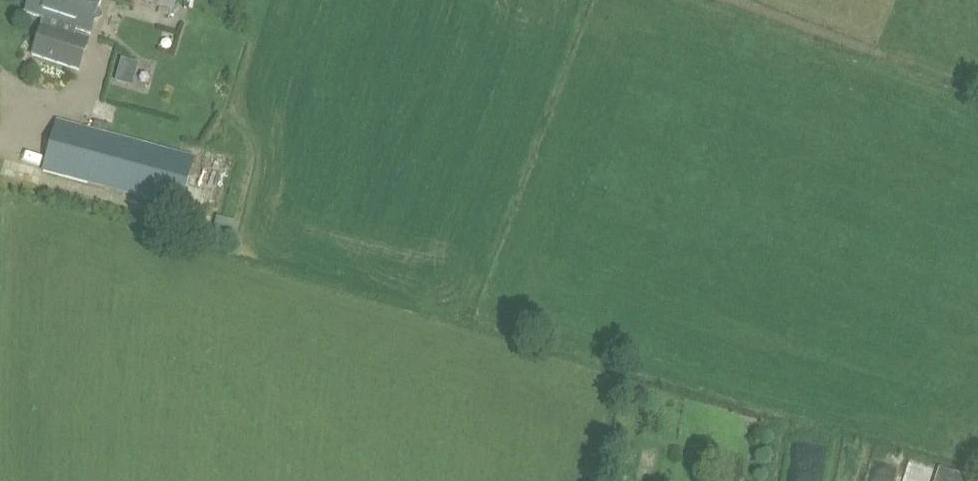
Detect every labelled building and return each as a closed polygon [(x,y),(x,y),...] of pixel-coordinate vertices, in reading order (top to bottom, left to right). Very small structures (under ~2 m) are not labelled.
[(26,13),(88,33),(99,0),(30,0),(26,13)] [(173,10),(176,0),(143,0),(173,10)] [(31,55),(78,72),(90,38),(41,22),(31,55)] [(41,171),(180,209),(195,156),(56,119),(41,171)]
